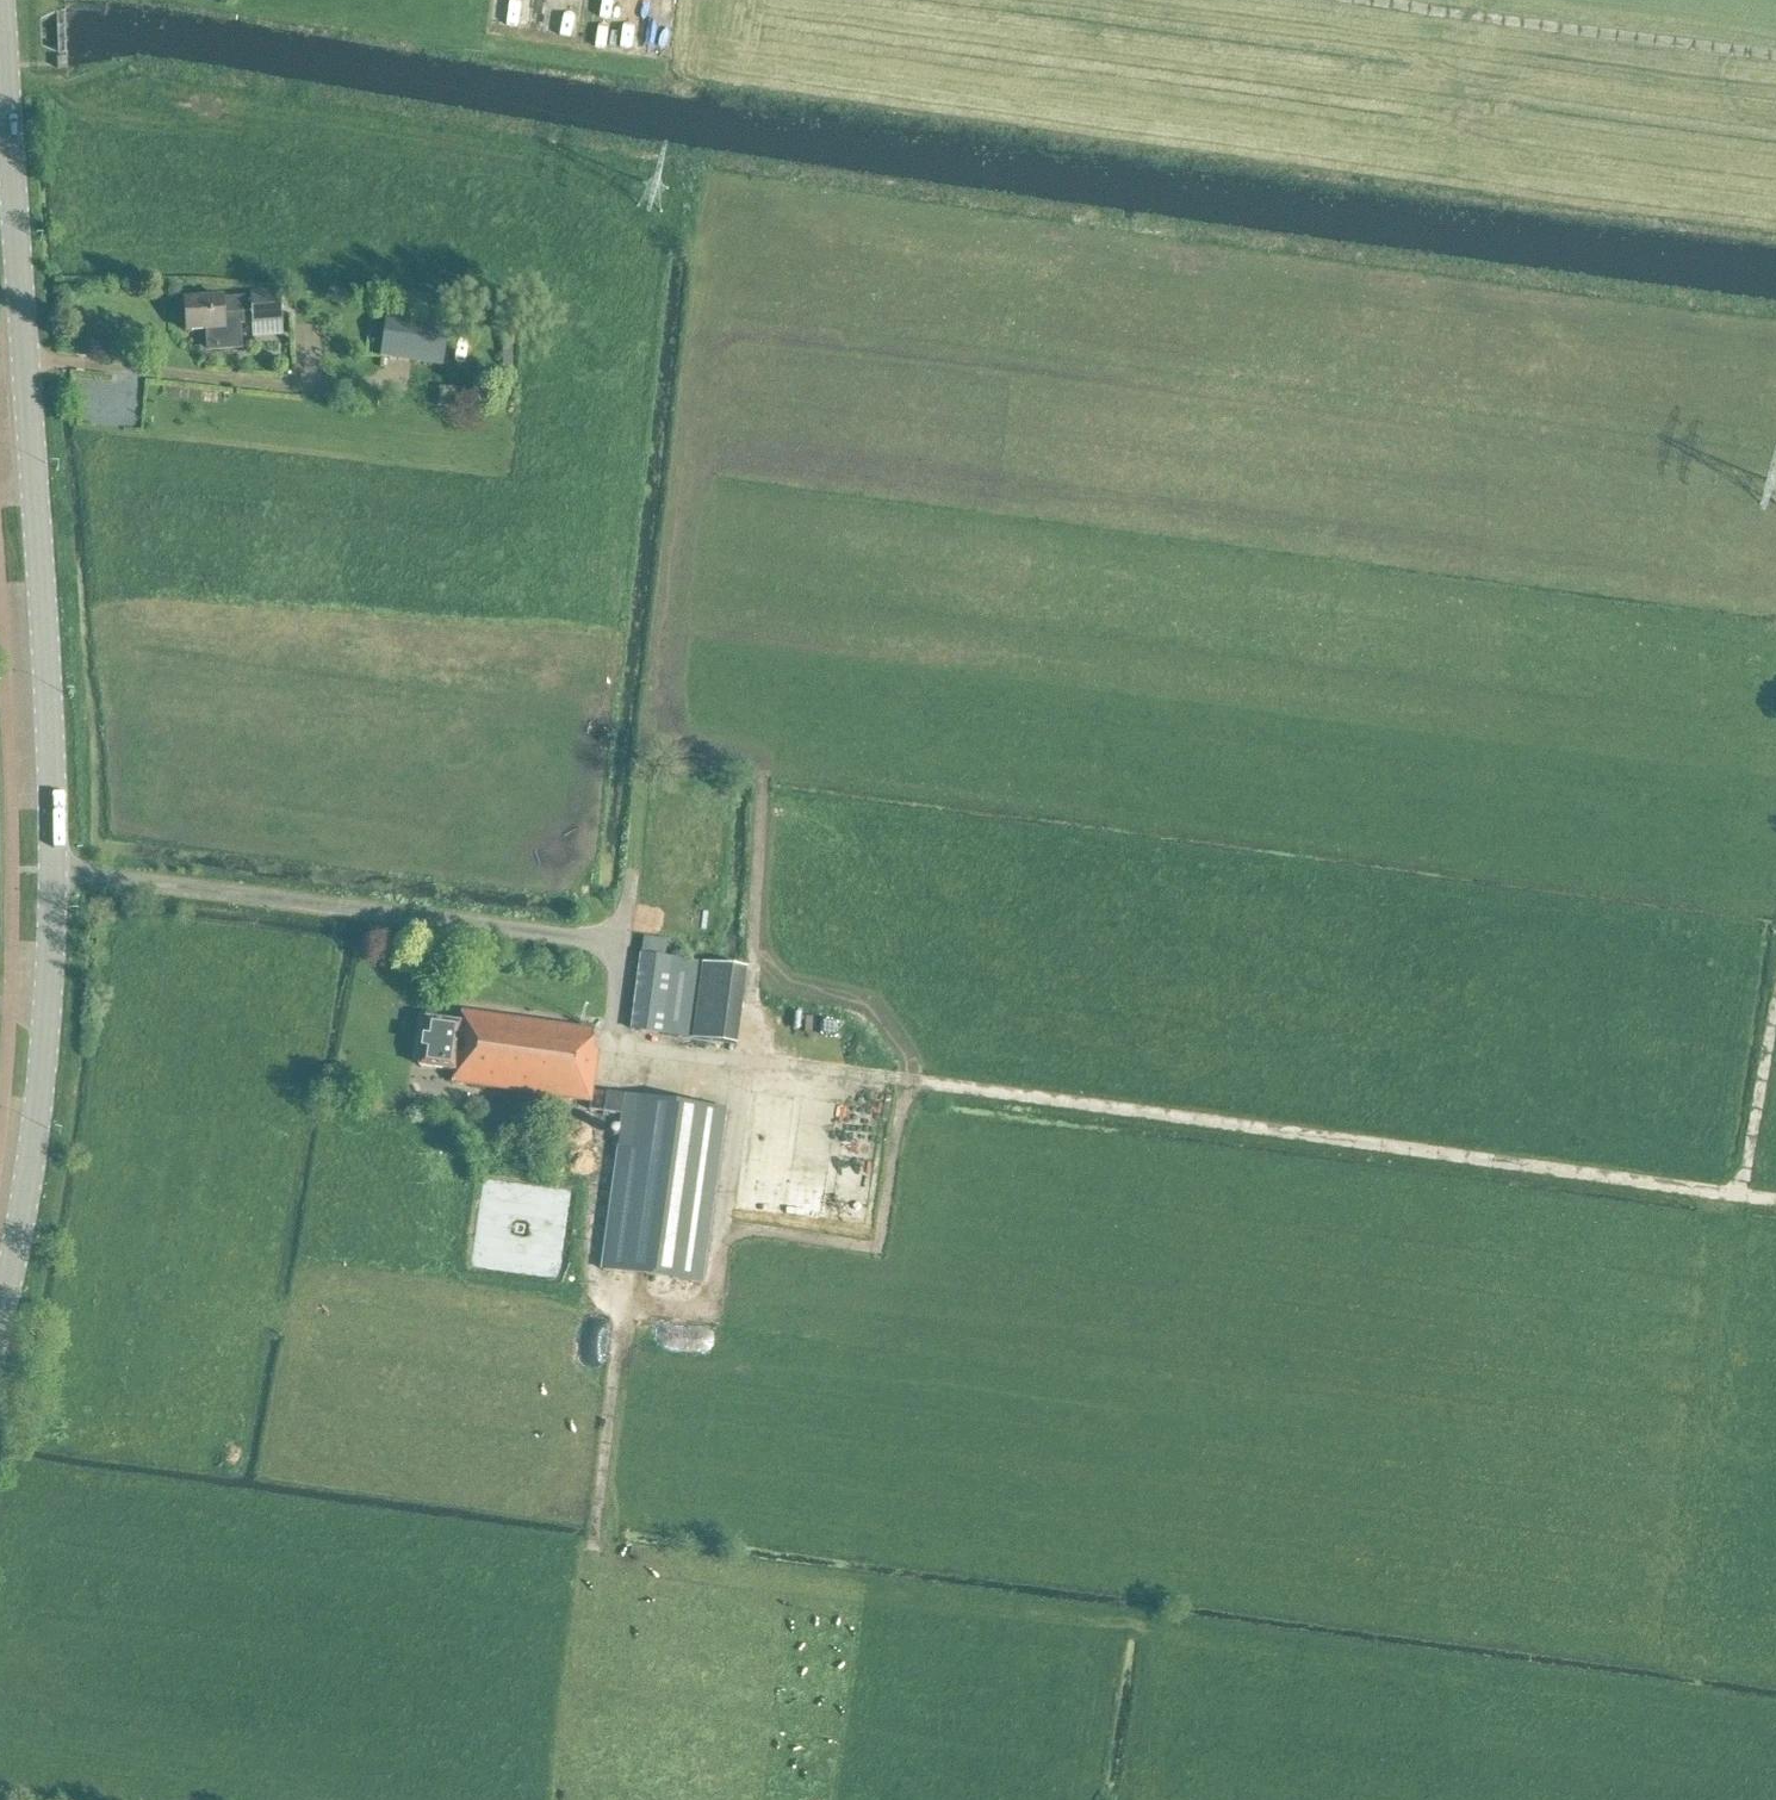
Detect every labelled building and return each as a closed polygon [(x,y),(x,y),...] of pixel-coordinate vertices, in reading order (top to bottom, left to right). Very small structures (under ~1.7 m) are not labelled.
[(57,60),(58,69),(67,69),(66,59),(57,60)] [(238,315),(252,314),(253,325),(281,323),(279,294),(251,296),(251,298),(223,300),(223,299),(184,302),(186,333),(207,331),(209,351),(240,349),(238,315)] [(443,367),(449,324),(387,315),(381,358),(443,367)] [(445,387),(445,406),(479,406),(479,387),(445,387)] [(691,1039),(702,964),(665,959),(667,943),(643,939),(640,955),(631,1031),(691,1039)] [(737,1045),(747,970),(745,969),(704,964),(694,1039),(737,1045)] [(701,1284),(725,1110),(592,1092),(597,1052),(592,1051),(595,1031),(461,1012),(460,1024),(426,1020),(419,1067),(453,1072),(451,1084),(590,1103),(589,1111),(623,1116),(601,1271),(701,1284)]
